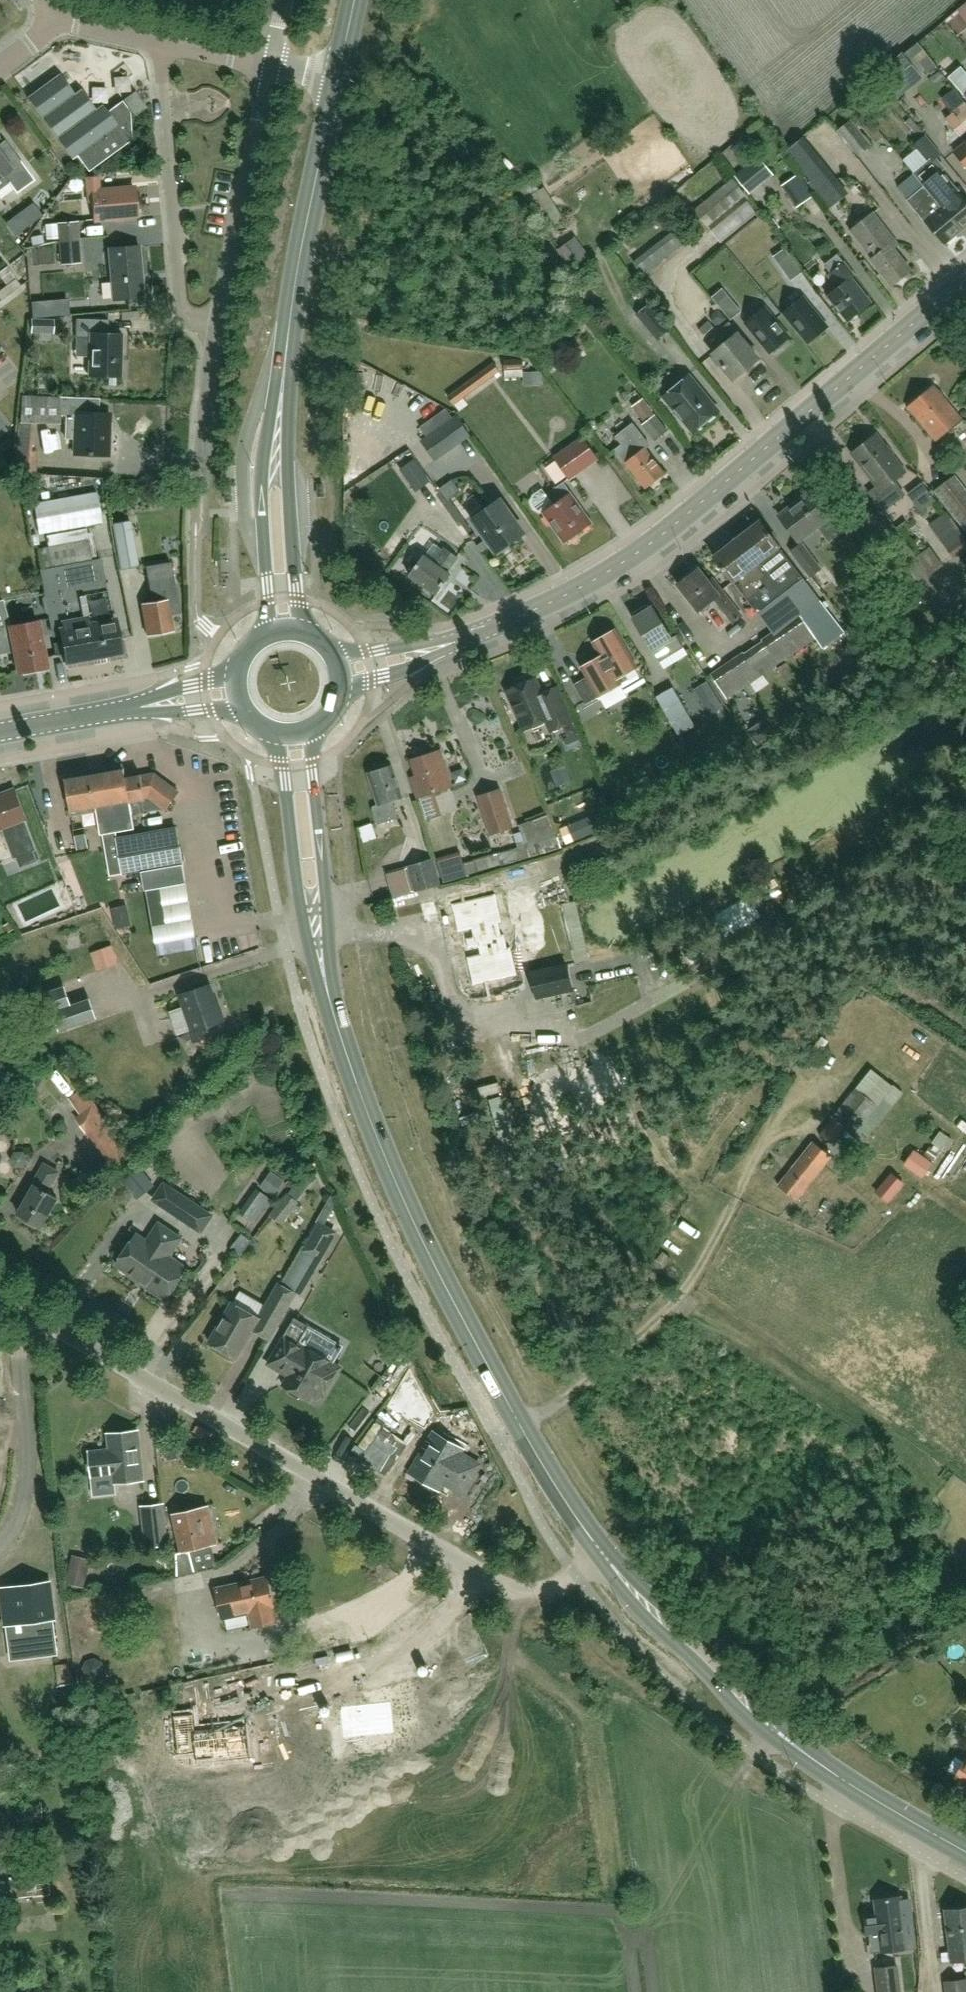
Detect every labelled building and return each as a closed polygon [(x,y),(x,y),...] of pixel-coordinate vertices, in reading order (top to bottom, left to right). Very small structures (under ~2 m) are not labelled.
[(953,22),(965,35),(965,10),(953,22)] [(922,75),(903,52),(876,74),(895,97),(922,75)] [(965,97),(965,73),(961,67),(949,78),(965,97)] [(89,170),(131,139),(130,112),(121,100),(106,111),(101,104),(94,109),(80,90),(74,94),(59,74),(28,96),(73,157),(77,154),(89,170)] [(134,91),(123,99),(135,115),(146,107),(134,91)] [(905,123),(920,140),(925,136),(910,118),(905,123)] [(859,156),(872,146),(851,120),(838,130),(859,156)] [(963,229),(965,227),(965,200),(959,192),(959,193),(941,171),(944,169),(934,157),(939,153),(925,136),(914,145),(928,162),(914,174),(924,187),(926,186),(963,229)] [(955,151),(965,164),(965,142),(955,151)] [(10,182),(18,192),(36,179),(21,160),(12,167),(0,151),(0,190),(10,182)] [(736,177),(747,191),(772,171),(760,157),(736,177)] [(828,209),(836,203),(826,190),(837,180),(827,168),(811,181),(808,184),(828,209)] [(95,219),(137,215),(135,187),(101,190),(100,175),(87,177),(89,191),(93,190),(95,219)] [(696,211),(707,224),(744,193),(733,179),(696,211)] [(926,186),(924,187),(907,201),(944,245),(963,229),(926,186)] [(557,205),(545,211),(556,232),(568,226),(557,205)] [(871,258),(893,286),(912,271),(893,248),(898,244),(873,212),(851,229),(873,257),(871,258)] [(60,265),(81,263),(78,222),(52,224),(53,240),(58,240),(60,265)] [(675,235),(635,265),(643,275),(682,245),(675,235)] [(115,300),(146,297),(141,245),(110,248),(115,300)] [(570,263),(585,256),(580,245),(565,251),(570,263)] [(855,275),(838,254),(826,264),(842,285),(829,295),(849,320),(872,302),(853,277),(855,275)] [(11,293),(21,286),(15,279),(5,286),(11,293)] [(1,301),(11,293),(5,286),(0,290),(0,300),(1,301)] [(819,334),(827,328),(802,298),(784,313),(808,343),(811,341),(812,342),(820,336),(819,334)] [(658,339),(670,330),(649,305),(638,314),(658,339)] [(746,323),(770,353),(773,351),(774,353),(782,346),(781,344),(789,338),(765,308),(746,323)] [(51,333),(51,319),(32,319),(31,332),(51,333)] [(120,376),(121,334),(108,334),(108,321),(77,320),(76,339),(90,339),(89,376),(120,376)] [(733,380),(758,359),(757,357),(730,324),(720,332),(729,342),(713,355),(733,380)] [(528,377),(528,365),(510,366),(510,378),(528,377)] [(694,431),(718,411),(689,376),(664,396),(694,431)] [(937,441),(963,419),(934,385),(908,407),(937,441)] [(64,439),(75,440),(75,453),(108,454),(109,413),(99,412),(99,397),(21,395),(20,423),(60,424),(60,415),(65,415),(64,439)] [(654,441),(668,430),(643,398),(632,408),(644,423),(642,425),(654,441)] [(435,462),(470,437),(456,416),(420,441),(435,462)] [(646,488),(665,472),(646,449),(650,445),(633,424),(617,438),(623,445),(617,450),(628,463),(626,464),(646,488)] [(878,486),(869,493),(883,511),(904,495),(894,481),(905,472),(876,435),(852,453),(878,486)] [(570,481),(599,460),(582,437),(553,457),(570,481)] [(670,464),(679,459),(668,441),(660,447),(670,464)] [(954,475),(935,490),(965,531),(965,491),(954,475)] [(576,535),(590,525),(577,507),(579,506),(563,483),(546,495),(542,489),(533,496),(531,500),(533,504),(536,509),(540,512),(544,511),(545,511),(544,512),(547,515),(545,516),(551,525),(553,523),(566,542),(569,540),(572,541),(576,538),(576,535)] [(936,501),(922,483),(907,494),(921,512),(936,501)] [(798,541),(832,515),(813,490),(779,515),(798,541)] [(499,551),(524,533),(500,500),(475,519),(499,551)] [(929,525),(954,559),(965,550),(965,539),(947,512),(929,525)] [(122,570),(139,567),(131,521),(114,525),(122,570)] [(758,613),(803,578),(779,546),(759,521),(714,556),(734,583),(758,613)] [(73,543),(94,658),(122,653),(116,618),(112,619),(101,559),(94,561),(90,540),(73,543)] [(434,542),(424,555),(423,554),(409,575),(436,594),(451,574),(448,571),(458,557),(445,548),(444,549),(434,542)] [(94,658),(73,543),(40,550),(43,569),(42,570),(46,594),(44,595),(41,599),(44,612),(46,614),(50,613),(53,632),(60,631),(66,663),(94,658)] [(821,569),(802,543),(791,551),(810,576),(821,569)] [(916,558),(929,576),(943,566),(930,548),(916,558)] [(734,622),(742,616),(712,578),(708,581),(698,568),(678,584),(699,611),(715,598),(734,622)] [(148,636),(165,633),(174,631),(171,615),(175,614),(172,600),(168,601),(166,586),(150,589),(153,603),(142,605),(148,636)] [(23,674),(33,672),(32,670),(46,667),(38,622),(9,627),(3,600),(0,601),(0,654),(14,652),(18,673),(23,672),(23,674)] [(634,615),(635,617),(633,618),(658,659),(669,653),(671,655),(684,647),(676,635),(672,638),(652,606),(650,608),(649,606),(646,605),(635,612),(634,615)] [(764,675),(816,639),(799,614),(762,639),(763,641),(744,654),(743,652),(711,674),(727,699),(729,698),(734,706),(769,683),(764,675)] [(619,678),(638,667),(631,656),(616,629),(593,642),(601,656),(582,667),(587,677),(575,684),(586,704),(622,684),(619,678)] [(542,694),(535,679),(532,681),(528,678),(518,683),(517,687),(508,691),(524,729),(540,723),(548,726),(551,731),(572,722),(557,687),(542,694)] [(681,686),(661,698),(680,729),(700,717),(681,686)] [(418,798),(452,787),(440,751),(412,760),(417,776),(412,778),(418,798)] [(378,824),(398,818),(392,801),(402,798),(392,766),(389,767),(386,764),(376,767),(376,772),(368,774),(378,805),(372,807),(372,810),(376,822),(378,824)] [(561,788),(575,778),(567,767),(553,776),(561,788)] [(167,810),(179,793),(154,775),(140,777),(140,779),(126,780),(124,769),(65,779),(71,815),(96,811),(100,835),(134,829),(132,815),(164,809),(164,808),(167,810)] [(37,861),(33,851),(36,850),(25,820),(26,819),(14,788),(0,794),(0,829),(2,829),(14,859),(16,857),(20,867),(37,861)] [(511,828),(498,790),(479,796),(492,834),(511,828)] [(182,864),(176,828),(117,839),(123,874),(182,864)] [(85,829),(74,830),(77,851),(89,849),(85,829)] [(459,854),(436,861),(443,883),(500,866),(497,854),(462,864),(459,854)] [(415,892),(439,885),(432,860),(408,867),(415,892)] [(146,890),(156,944),(196,937),(186,883),(146,890)] [(26,921),(59,914),(55,893),(22,900),(26,921)] [(495,895),(452,905),(458,932),(472,929),(473,936),(471,938),(466,939),(468,949),(476,947),(479,948),(480,955),(467,958),(473,985),(516,976),(509,948),(506,949),(503,936),(500,937),(497,923),(501,923),(495,895)] [(581,901),(566,905),(581,963),(596,959),(581,901)] [(102,973),(120,966),(113,947),(95,953),(102,973)] [(566,964),(555,967),(531,972),(537,998),(572,990),(566,964)] [(202,1029),(225,1021),(221,1009),(219,1009),(210,984),(180,995),(196,1042),(205,1039),(202,1029)] [(58,1011),(77,1005),(74,995),(55,1001),(58,1011)] [(99,1008),(59,1020),(63,1031),(102,1018),(99,1008)] [(836,1112),(858,1129),(868,1137),(893,1105),(889,1102),(890,1102),(883,1097),(877,1104),(856,1087),(836,1112)] [(116,1167),(132,1154),(83,1092),(70,1102),(80,1115),(75,1119),(85,1132),(87,1131),(116,1167)] [(831,1144),(845,1126),(833,1117),(819,1135),(831,1144)] [(796,1200),(831,1157),(812,1142),(778,1186),(796,1200)] [(909,1168),(932,1178),(940,1161),(917,1150),(909,1168)] [(47,1192),(58,1173),(44,1165),(26,1196),(28,1197),(18,1214),(25,1218),(24,1220),(25,1223),(35,1229),(37,1228),(38,1226),(40,1227),(57,1198),(47,1192)] [(904,1184),(891,1174),(875,1192),(889,1203),(904,1184)] [(215,1218),(201,1209),(175,1191),(164,1184),(153,1200),(164,1207),(190,1225),(204,1235),(215,1218)] [(263,1192),(250,1219),(263,1225),(276,1198),(263,1192)] [(279,1203),(270,1215),(282,1225),(285,1220),(288,1222),(298,1209),(285,1199),(281,1204),(279,1203)] [(116,1265),(137,1279),(146,1285),(145,1287),(165,1300),(186,1269),(166,1255),(171,1248),(173,1250),(181,1239),(170,1231),(159,1223),(146,1241),(136,1235),(116,1265)] [(321,1224),(305,1250),(319,1258),(335,1233),(321,1224)] [(279,1284),(263,1311),(279,1321),(295,1293),(279,1284)] [(253,1330),(268,1339),(279,1321),(263,1311),(259,1318),(232,1303),(209,1342),(236,1358),(253,1330)] [(302,1396),(309,1400),(314,1391),(324,1396),(329,1387),(340,1368),(334,1364),(329,1361),(294,1341),(304,1325),(293,1319),(284,1335),(268,1364),(288,1375),(282,1385),(289,1389),(289,1393),(298,1398),(302,1396)] [(390,1346),(373,1375),(382,1380),(399,1352),(390,1346)] [(430,1412),(416,1386),(399,1414),(421,1427),(430,1412)] [(138,1438),(133,1439),(132,1431),(108,1434),(110,1450),(89,1452),(92,1477),(113,1475),(114,1483),(142,1479),(138,1438)] [(439,1489),(462,1450),(432,1433),(409,1472),(439,1489)] [(142,1506),(147,1546),(167,1544),(162,1504),(142,1506)] [(172,1514),(181,1552),(176,1553),(177,1574),(195,1570),(193,1560),(214,1555),(204,1507),(172,1514)] [(65,1584),(84,1588),(91,1560),(72,1555),(65,1584)] [(253,1627),(275,1622),(272,1607),(273,1607),(267,1577),(215,1589),(222,1618),(250,1612),(253,1627)] [(5,1589),(11,1639),(37,1636),(38,1645),(52,1643),(45,1584),(5,1589)] [(356,1665),(365,1654),(355,1646),(346,1657),(356,1665)] [(194,1649),(197,1708),(220,1706),(216,1648),(194,1649)] [(383,1703),(342,1708),(346,1737),(386,1732),(383,1703)] [(193,1714),(174,1716),(174,1721),(178,1752),(178,1754),(195,1752),(197,1762),(249,1757),(245,1725),(195,1730),(193,1714)] [(965,1759),(956,1777),(965,1782),(965,1759)] [(51,1902),(50,1882),(0,1887),(0,1895),(0,1900),(33,1897),(34,1903),(51,1902)] [(875,1900),(880,1941),(916,1937),(914,1918),(911,1912),(909,1899),(902,1900),(902,1896),(875,1900)] [(961,1908),(945,1910),(951,1962),(965,1960),(965,1954),(961,1908)] [(898,1964),(875,1967),(878,1991),(902,1991),(898,1964)] [(945,1980),(946,1991),(965,1991),(965,1978),(945,1980)]
